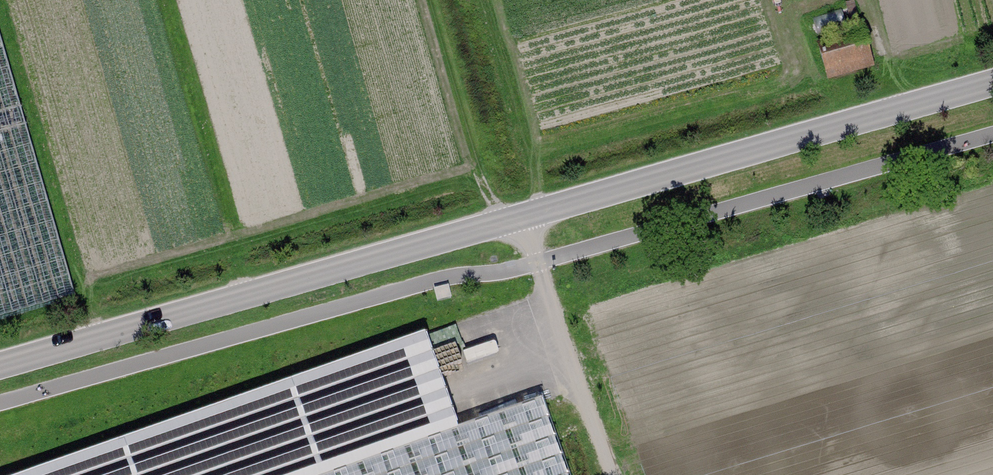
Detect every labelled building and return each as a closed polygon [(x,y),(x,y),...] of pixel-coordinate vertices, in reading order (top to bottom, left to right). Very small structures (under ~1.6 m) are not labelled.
[(81,297),(0,17),(0,320),(81,297)] [(818,41),(829,79),(876,66),(865,28),(818,41)] [(448,286),(434,290),(437,303),(452,299),(448,286)]
